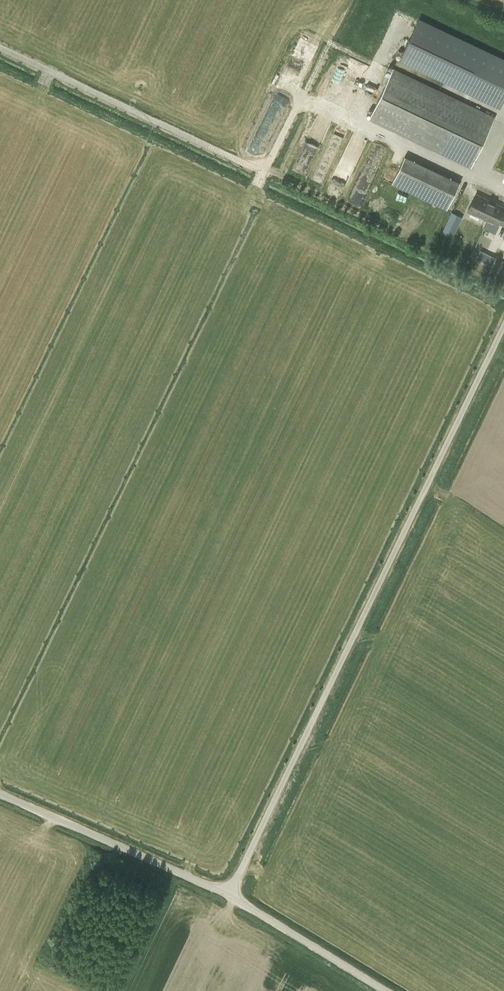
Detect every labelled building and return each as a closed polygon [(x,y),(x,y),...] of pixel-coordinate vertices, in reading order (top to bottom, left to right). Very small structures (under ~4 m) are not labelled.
[(501,104),(503,97),(503,59),(419,18),(401,57),(501,104)] [(299,39),(285,71),(303,79),(317,47),(299,39)] [(471,166),(494,118),(392,70),(370,117),(471,166)] [(447,209),(460,182),(405,156),(392,183),(447,209)] [(476,194),(468,211),(499,226),(500,223),(503,225),(503,212),(503,209),(503,208),(476,194)] [(452,213),(443,233),(453,237),(462,217),(452,213)]
